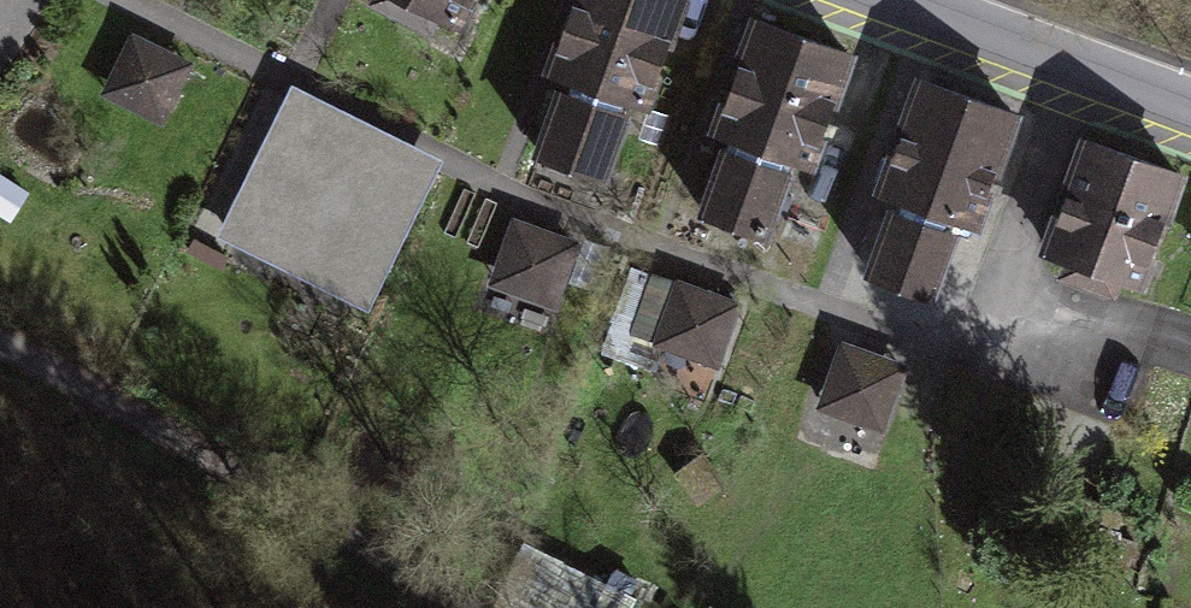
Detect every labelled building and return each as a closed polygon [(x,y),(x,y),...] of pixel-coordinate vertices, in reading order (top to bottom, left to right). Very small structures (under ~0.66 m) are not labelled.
[(472,78),(505,0),(391,0),(375,31),(472,78)] [(670,147),(710,31),(622,0),(597,0),(557,108),(670,147)] [(133,33),(100,94),(165,128),(197,66),(133,33)] [(731,170),(839,207),(878,83),(775,47),(731,170)] [(887,204),(979,239),(1018,116),(931,86),(887,204)] [(439,162),(289,88),(220,226),(370,300),(439,162)] [(571,122),(548,185),(625,213),(647,148),(571,122)] [(1042,265),(1139,295),(1180,173),(1085,144),(1042,265)] [(807,208),(742,186),(718,249),(785,271),(807,208)] [(565,311),(589,247),(516,220),(492,284),(565,311)] [(909,246),(882,307),(951,333),(974,270),(909,246)] [(719,368),(743,304),(670,276),(646,340),(719,368)] [(890,432),(914,368),(841,341),(817,405),(890,432)] [(638,589),(524,547),(502,607),(631,607),(638,589)]
